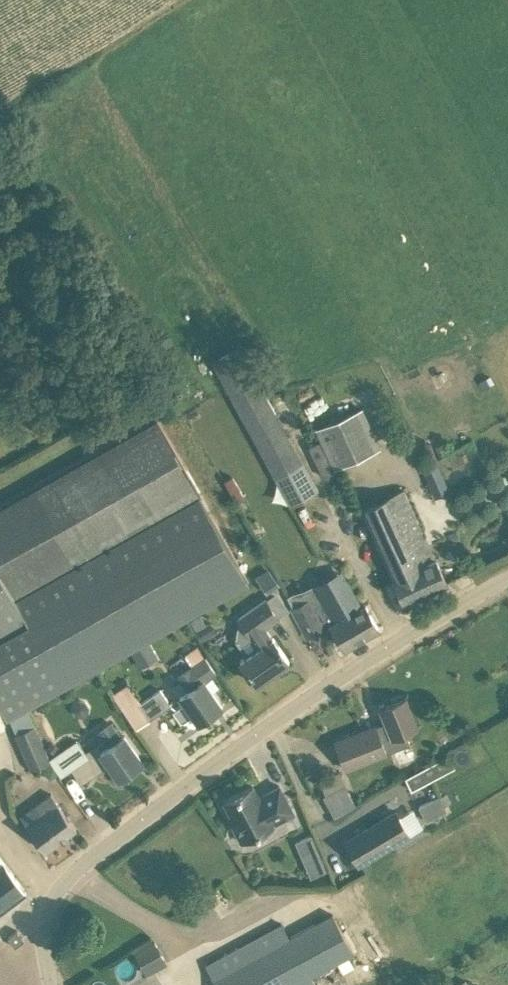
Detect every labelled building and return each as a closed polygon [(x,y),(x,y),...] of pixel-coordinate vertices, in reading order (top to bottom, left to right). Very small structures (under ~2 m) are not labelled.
[(212,360),(291,505),(318,490),(240,345),(212,360)] [(363,405),(317,426),(335,466),(381,445),(363,405)] [(9,715),(130,646),(148,636),(249,578),(158,418),(0,507),(0,700),(9,715)] [(309,445),(324,476),(335,471),(320,440),(309,445)] [(443,475),(428,482),(435,497),(450,490),(443,475)] [(404,488),(362,506),(405,602),(446,582),(404,488)] [(269,570),(258,578),(265,588),(276,580),(269,570)] [(347,583),(323,597),(336,621),(334,622),(331,624),(344,647),(379,626),(366,604),(363,606),(361,607),(347,583)] [(240,619),(236,639),(247,655),(240,659),(257,682),(289,659),(273,636),(272,637),(265,626),(279,615),(266,596),(238,615),(240,619)] [(293,607),(308,635),(325,626),(310,598),(293,607)] [(204,638),(213,633),(206,623),(197,629),(204,638)] [(159,657),(148,636),(130,646),(141,666),(159,657)] [(185,702),(177,707),(185,719),(186,719),(189,724),(195,725),(199,722),(223,706),(204,678),(215,671),(206,656),(191,666),(179,675),(188,689),(180,695),(185,702)] [(162,690),(140,704),(150,718),(171,703),(162,690)] [(386,720),(335,740),(346,768),(411,742),(406,730),(418,725),(407,696),(380,707),(386,720)] [(32,714),(41,714),(41,706),(33,706),(32,714)] [(78,739),(50,758),(61,775),(72,767),(83,782),(109,763),(119,778),(143,761),(124,734),(122,736),(112,722),(100,730),(104,737),(85,749),(78,739)] [(34,723),(17,730),(32,767),(49,760),(34,723)] [(54,752),(60,745),(52,739),(47,747),(54,752)] [(449,753),(407,773),(413,787),(455,767),(449,753)] [(326,793),(323,794),(331,811),(353,799),(345,783),(326,793)] [(235,820),(232,821),(242,840),(274,823),(273,823),(294,811),(280,784),(258,795),(253,785),(225,800),(234,817),(235,820)] [(448,791),(420,805),(427,819),(446,810),(443,805),(452,801),(448,791)] [(44,813),(28,825),(46,849),(77,826),(52,792),(36,803),(44,813)] [(346,839),(360,862),(410,833),(397,809),(346,839)] [(311,833),(300,838),(302,843),(309,844),(311,844),(319,862),(317,864),(313,869),(316,874),(327,870),(311,833)] [(27,891),(0,855),(0,911),(27,891)] [(207,963),(218,984),(313,984),(315,984),(311,976),(355,952),(333,913),(290,936),(282,922),(207,963)] [(8,936),(15,945),(25,938),(18,929),(8,936)] [(154,938),(134,950),(148,974),(168,962),(154,938)]
